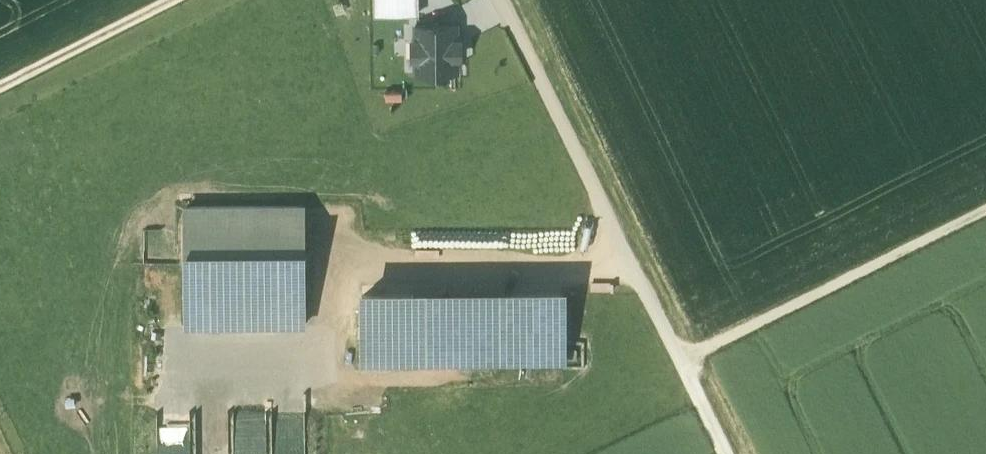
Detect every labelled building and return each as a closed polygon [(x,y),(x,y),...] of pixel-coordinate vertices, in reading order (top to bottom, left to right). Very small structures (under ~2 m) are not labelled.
[(418,0),(373,0),(374,17),(419,15),(418,0)] [(457,72),(456,25),(415,25),(415,72),(457,72)] [(302,207),(186,208),(187,328),(302,327),(302,207)] [(563,363),(562,294),(362,296),(363,365),(563,363)]
